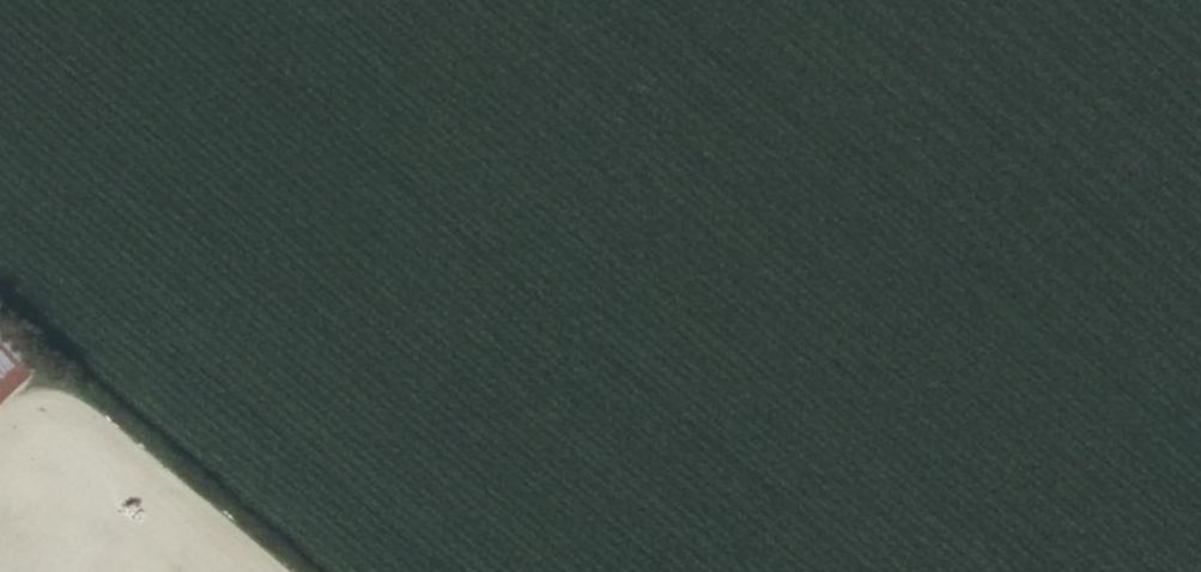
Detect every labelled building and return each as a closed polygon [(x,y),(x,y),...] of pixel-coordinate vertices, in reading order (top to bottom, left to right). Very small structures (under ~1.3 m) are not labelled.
[(28,349),(0,325),(0,382),(28,349)]
